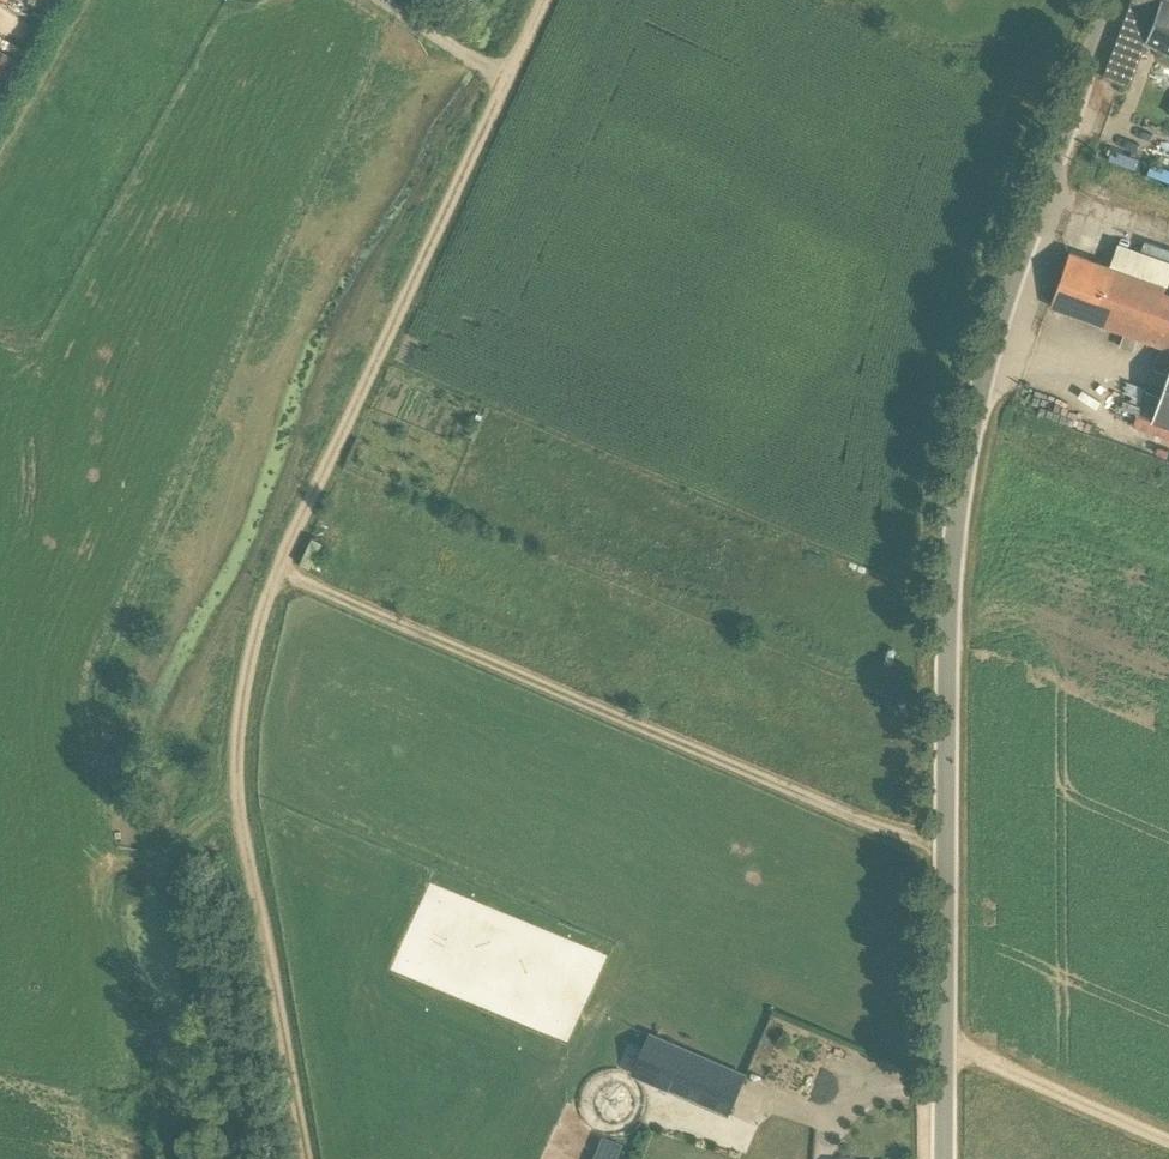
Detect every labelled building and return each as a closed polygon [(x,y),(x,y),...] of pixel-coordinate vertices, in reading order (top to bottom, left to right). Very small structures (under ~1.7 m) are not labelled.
[(1103,77),(1130,87),(1146,45),(1163,0),(1132,0),(1103,77)] [(1164,0),(1163,0),(1146,45),(1168,56),(1168,3),(1164,0)] [(1161,345),(1144,391),(1160,397),(1152,419),(1168,425),(1168,294),(1143,285),(1145,279),(1070,252),(1051,306),(1161,345)] [(746,1078),(649,1036),(632,1075),(729,1118),(746,1078)] [(595,1158),(618,1158),(624,1141),(604,1133),(595,1158)]
